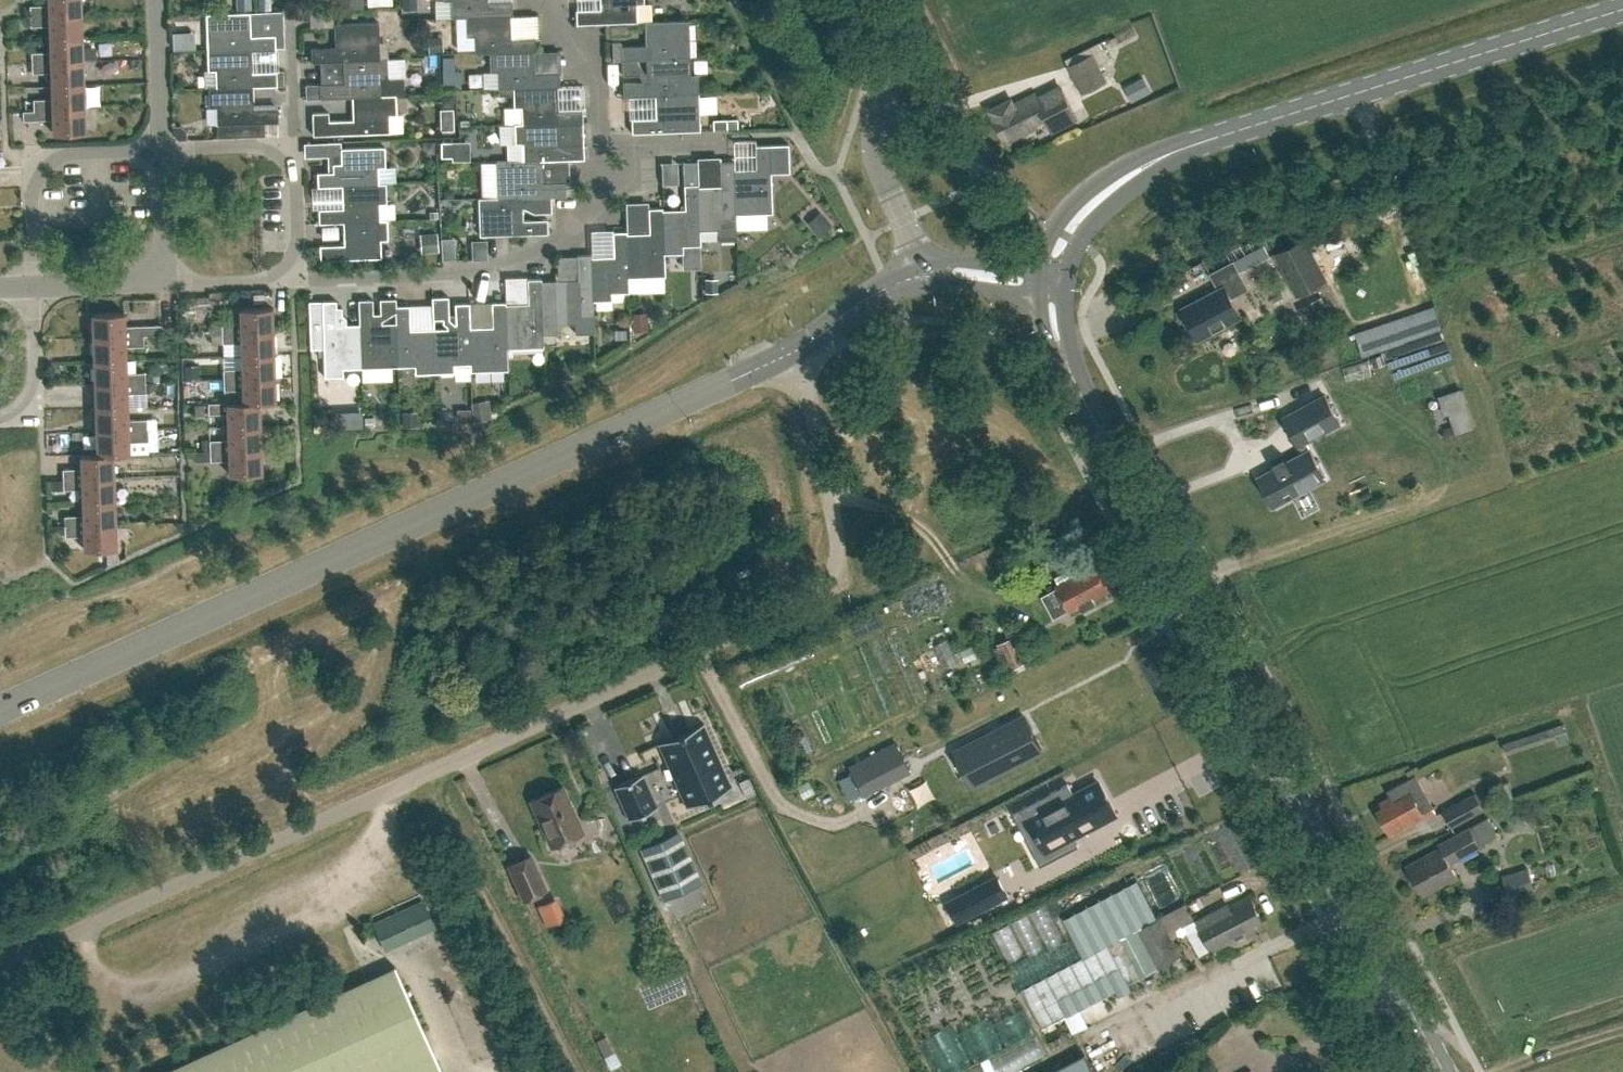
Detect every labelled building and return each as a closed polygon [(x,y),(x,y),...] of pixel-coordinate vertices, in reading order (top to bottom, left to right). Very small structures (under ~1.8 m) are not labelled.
[(30,5),(30,15),(81,13),(81,0),(48,0),(48,4),(30,5)] [(236,10),(251,9),(250,0),(236,0),(236,10)] [(258,10),(270,10),(270,0),(258,0),(258,10)] [(451,16),(451,17),(466,16),(510,14),(510,15),(512,15),(512,0),(488,1),(488,0),(451,0),(451,16)] [(576,9),(576,23),(605,22),(607,22),(637,21),(645,21),(652,21),(651,3),(644,4),(644,0),(600,0),(600,8),(576,9)] [(250,12),(206,13),(207,50),(251,49),(276,48),(275,46),(275,34),(251,35),(250,12)] [(31,26),(49,25),(50,38),(82,37),(81,13),(30,15),(31,26)] [(475,53),(489,52),(534,50),(534,51),(536,51),(535,36),(511,37),(510,15),(510,14),(466,16),(467,35),(474,35),(475,53)] [(621,42),(612,42),(613,60),(622,60),(646,59),(646,58),(690,57),(690,56),(689,19),(652,21),(645,21),(645,44),(621,45),(621,42)] [(311,62),(343,60),(380,59),(380,58),(378,22),(334,23),(335,46),(311,47),(311,62)] [(284,34),(275,34),(275,46),(284,46),(284,34)] [(439,35),(427,37),(429,52),(441,50),(439,35)] [(50,51),(31,52),(32,62),(83,60),(82,37),(50,38),(50,51)] [(207,50),(208,70),(215,70),(216,86),(216,87),(253,85),(253,86),(277,85),(277,84),(276,71),(252,71),(251,49),(207,50)] [(489,52),(490,71),(497,71),(498,88),(500,88),(513,88),(557,86),(559,86),(559,72),(534,73),(534,51),(534,50),(489,52)] [(181,52),(172,52),(172,60),(176,60),(181,55),(181,52)] [(1093,53),(1069,65),(1083,93),(1107,81),(1093,53)] [(454,56),(443,56),(443,68),(454,68),(454,56)] [(622,82),(623,96),(655,95),(655,94),(684,93),(699,92),(698,76),(691,76),(690,57),(646,58),(646,59),(622,60),(622,75),(639,74),(643,81),(622,82)] [(343,60),(344,83),(306,84),(306,98),(352,97),(352,96),(381,95),(381,94),(380,78),(388,78),(387,58),(380,58),(380,59),(343,60)] [(32,73),(51,72),(51,85),(84,84),(83,60),(32,62),(32,73)] [(52,98),(33,99),(34,109),(84,107),(84,84),(51,85),(52,98)] [(264,122),(278,121),(278,107),(253,108),(253,86),(253,85),(216,87),(216,86),(208,86),(209,106),(217,106),(218,137),(264,135),(264,122)] [(521,107),(521,123),(521,124),(558,122),(558,123),(582,122),(582,107),(558,108),(557,86),(513,88),(513,107),(521,107)] [(1006,136),(1009,141),(1039,126),(1037,123),(1044,120),(1046,122),(1050,120),(1054,128),(1051,129),(1052,130),(1077,118),(1062,88),(1040,99),(1037,91),(1015,103),(1018,108),(1013,111),(1007,100),(989,109),(994,120),(1003,138),(1006,136)] [(655,117),(631,118),(632,132),(700,130),(699,92),(684,93),(655,94),(655,95),(655,117)] [(313,135),(390,132),(389,114),(396,114),(396,94),(381,94),(381,95),(352,96),(352,97),(352,119),(329,120),(328,111),(312,112),(313,135)] [(453,105),(453,94),(441,94),(441,101),(446,105),(453,105)] [(85,131),(84,107),(34,109),(34,110),(23,110),(24,120),(34,119),(52,119),(53,133),(85,131)] [(540,160),(584,158),(583,144),(559,145),(558,123),(558,122),(521,124),(521,123),(514,123),(515,143),(522,143),(523,159),(523,160),(540,159),(540,160)] [(434,152),(434,140),(422,140),(422,148),(427,152),(434,152)] [(385,146),(341,148),(341,141),(327,142),(328,156),(341,155),(341,163),(332,163),(333,171),(317,172),(317,186),(342,185),(378,183),(378,167),(385,166),(385,146)] [(451,156),(451,142),(441,142),(441,156),(451,156)] [(772,212),(771,173),(789,172),(788,144),(755,145),(756,169),(734,170),(733,170),(735,214),(736,214),(772,212)] [(522,197),(551,196),(554,196),(566,195),(565,181),(541,182),(540,160),(540,159),(523,160),(523,159),(496,160),(497,197),(522,196),(522,197)] [(683,161),(684,184),(685,208),(663,209),(662,209),(663,253),(664,253),(683,253),(683,245),(700,244),(700,230),(699,230),(697,186),(698,186),(697,160),(683,161)] [(737,239),(736,221),(736,214),(735,214),(733,170),(734,170),(734,160),(719,161),(720,185),(698,186),(697,186),(699,230),(700,230),(719,229),(719,240),(737,239)] [(380,219),(379,203),(387,203),(386,182),(378,183),(342,185),(342,207),(318,208),(319,223),(343,222),(343,221),(380,220),(380,219)] [(451,188),(443,188),(443,198),(454,198),(454,191),(451,188)] [(479,235),(487,235),(548,232),(547,218),(523,219),(522,207),(524,207),(534,212),(551,212),(551,196),(522,197),(522,196),(497,197),(478,197),(479,235)] [(628,277),(665,275),(664,253),(663,253),(662,209),(663,209),(662,207),(648,208),(649,232),(627,233),(626,233),(628,277)] [(819,236),(832,225),(819,211),(807,222),(819,236)] [(343,221),(343,222),(344,244),(320,245),(320,259),(381,257),(380,239),(388,239),(387,219),(380,219),(380,220),(343,221)] [(592,300),(593,300),(612,299),(611,292),(629,292),(628,277),(626,233),(627,233),(627,230),(612,231),(613,255),(591,256),(592,300)] [(436,233),(421,234),(422,251),(438,250),(436,233)] [(1328,280),(1306,236),(1275,252),(1297,296),(1328,280)] [(1202,263),(1232,251),(1228,241),(1198,253),(1202,263)] [(700,244),(683,245),(683,253),(684,268),(701,267),(700,244)] [(1262,244),(1208,273),(1218,292),(1181,310),(1195,340),(1241,318),(1231,296),(1247,288),(1239,272),(1268,256),(1262,244)] [(558,333),(557,323),(576,323),(576,332),(594,331),(593,300),(592,300),(591,256),(591,254),(577,254),(578,279),(554,279),(554,280),(541,280),(543,333),(558,333)] [(506,347),(507,347),(544,346),(543,333),(541,280),(541,278),(527,278),(528,303),(506,303),(505,303),(506,347)] [(706,278),(706,292),(707,292),(717,293),(717,287),(718,278),(706,278)] [(449,323),(449,305),(448,296),(432,297),(432,305),(432,306),(433,328),(434,372),(454,371),(454,364),(470,363),(471,363),(469,327),(470,327),(469,302),(455,303),(456,327),(454,327),(449,323)] [(380,314),(373,319),(373,299),(358,299),(359,323),(360,323),(361,367),(398,366),(396,322),(395,298),(380,298),(380,314)] [(396,305),(396,298),(395,298),(396,322),(398,366),(415,365),(415,373),(434,372),(433,328),(410,329),(409,305),(396,305)] [(310,348),(323,348),(324,376),(342,376),(342,368),(361,367),(360,323),(359,323),(337,324),(336,300),(309,301),(310,348)] [(508,370),(508,362),(507,347),(506,347),(505,303),(506,303),(506,301),(491,302),(492,326),(470,327),(469,327),(471,363),(470,363),(470,371),(508,370)] [(1297,307),(1304,321),(1318,315),(1317,314),(1311,301),(1297,307)] [(1428,302),(1351,323),(1357,345),(1434,324),(1428,302)] [(221,322),(222,333),(273,331),(272,306),(239,308),(240,321),(221,322)] [(124,312),(92,313),(93,337),(144,336),(144,335),(163,335),(163,324),(125,325),(124,312)] [(633,330),(643,330),(648,330),(648,327),(648,312),(633,312),(633,330)] [(210,322),(211,333),(222,333),(221,322),(210,322)] [(626,329),(614,329),(614,339),(626,339),(626,329)] [(241,355),(274,354),(273,331),(222,333),(222,343),(241,342),(241,355)] [(222,333),(211,333),(211,343),(222,343),(222,333)] [(126,346),(144,346),(144,336),(93,337),(93,361),(126,360),(126,346)] [(1384,353),(1371,357),(1375,367),(1387,363),(1384,353)] [(242,368),(223,369),(223,379),(274,378),(274,354),(241,355),(242,368)] [(145,372),(127,372),(126,360),(93,361),(94,384),(145,382),(145,372)] [(198,377),(198,365),(184,366),(185,378),(198,377)] [(259,402),(275,402),(274,378),(223,379),(224,390),(242,389),(243,401),(243,402),(259,401),(259,402)] [(127,393),(146,393),(145,382),(94,384),(95,407),(128,406),(127,393)] [(156,382),(145,382),(146,393),(149,392),(156,385),(156,382)] [(1461,389),(1441,396),(1446,413),(1450,411),(1457,432),(1473,426),(1461,389)] [(1326,394),(1282,417),(1299,447),(1300,447),(1303,454),(1311,449),(1307,443),(1342,424),(1326,394)] [(488,400),(472,402),(474,417),(474,419),(482,418),(490,417),(490,414),(489,410),(488,400)] [(208,414),(227,413),(228,426),(260,425),(259,402),(259,401),(243,402),(243,401),(208,403),(208,414)] [(203,413),(203,404),(195,404),(195,413),(203,413)] [(147,419),(128,419),(128,406),(95,407),(96,431),(147,429),(147,419)] [(363,410),(345,410),(346,429),(364,428),(363,410)] [(458,420),(470,420),(470,410),(458,410),(458,420)] [(417,412),(403,412),(403,420),(403,426),(417,426),(417,420),(417,412)] [(228,439),(209,440),(210,450),(261,448),(260,425),(228,426),(228,439)] [(129,440),(147,439),(147,429),(96,431),(97,453),(97,454),(113,454),(129,454),(129,440)] [(229,474),(261,473),(261,448),(210,450),(210,461),(229,460),(229,474)] [(1275,468),(1257,478),(1272,506),(1312,485),(1311,485),(1326,477),(1311,449),(1303,454),(1297,457),(1296,457),(1287,462),(1284,456),(1283,457),(1284,458),(1274,463),(1273,462),(1272,463),(1275,468)] [(81,468),(62,468),(63,479),(114,477),(113,454),(97,454),(97,453),(81,454),(81,468)] [(63,489),(82,489),(82,501),(115,500),(114,477),(63,479),(63,489)] [(82,501),(83,515),(64,515),(64,525),(115,524),(115,500),(82,501)] [(64,525),(65,536),(83,535),(84,549),(116,548),(115,524),(64,525)] [(1079,607),(1081,611),(1096,603),(1093,598),(1110,589),(1097,563),(1054,586),(1055,588),(1041,595),(1053,617),(1067,610),(1068,613),(1079,607)] [(1025,662),(1013,636),(998,643),(1010,669),(1025,662)] [(1042,749),(1026,716),(970,744),(987,777),(1042,749)] [(732,786),(704,724),(703,722),(657,743),(657,744),(658,744),(668,766),(676,784),(686,805),(685,806),(685,807),(702,800),(703,802),(716,797),(715,794),(732,786)] [(1564,723),(1503,742),(1506,752),(1567,732),(1564,723)] [(897,743),(849,767),(862,793),(910,768),(897,743)] [(638,777),(643,775),(642,773),(613,787),(613,788),(614,787),(628,818),(627,819),(628,820),(657,807),(657,805),(652,808),(638,777)] [(1389,835),(1434,810),(1414,774),(1385,789),(1389,795),(1378,801),(1381,807),(1375,810),(1389,835)] [(1098,782),(1074,794),(1068,783),(1024,805),(1046,849),(1115,814),(1098,782)] [(551,846),(582,832),(562,786),(530,801),(551,846)] [(1452,827),(1485,809),(1476,792),(1443,810),(1452,827)] [(1480,845),(1499,835),(1489,816),(1470,827),(1470,826),(1439,843),(1441,846),(1407,865),(1424,895),(1458,877),(1450,862),(1480,845)] [(663,899),(701,882),(678,830),(641,847),(663,899)] [(508,865),(523,899),(545,890),(530,856),(508,865)] [(1528,867),(1503,875),(1510,897),(1535,889),(1528,867)] [(998,875),(959,896),(969,915),(1008,895),(998,875)] [(1165,919),(1146,879),(1070,916),(1089,955),(1026,985),(1045,1025),(1187,956),(1177,935),(1174,930),(1168,917),(1165,919)] [(1228,904),(1195,920),(1209,949),(1256,926),(1254,923),(1260,919),(1249,897),(1229,907),(1228,904)] [(422,900),(374,922),(386,949),(435,927),(422,900)] [(1188,906),(1167,915),(1168,917),(1174,930),(1177,935),(1183,931),(1181,927),(1195,920),(1188,906)] [(366,979),(162,1071),(443,1071),(395,966),(366,979)] [(1086,1052),(1048,1071),(1096,1071),(1086,1052)]
